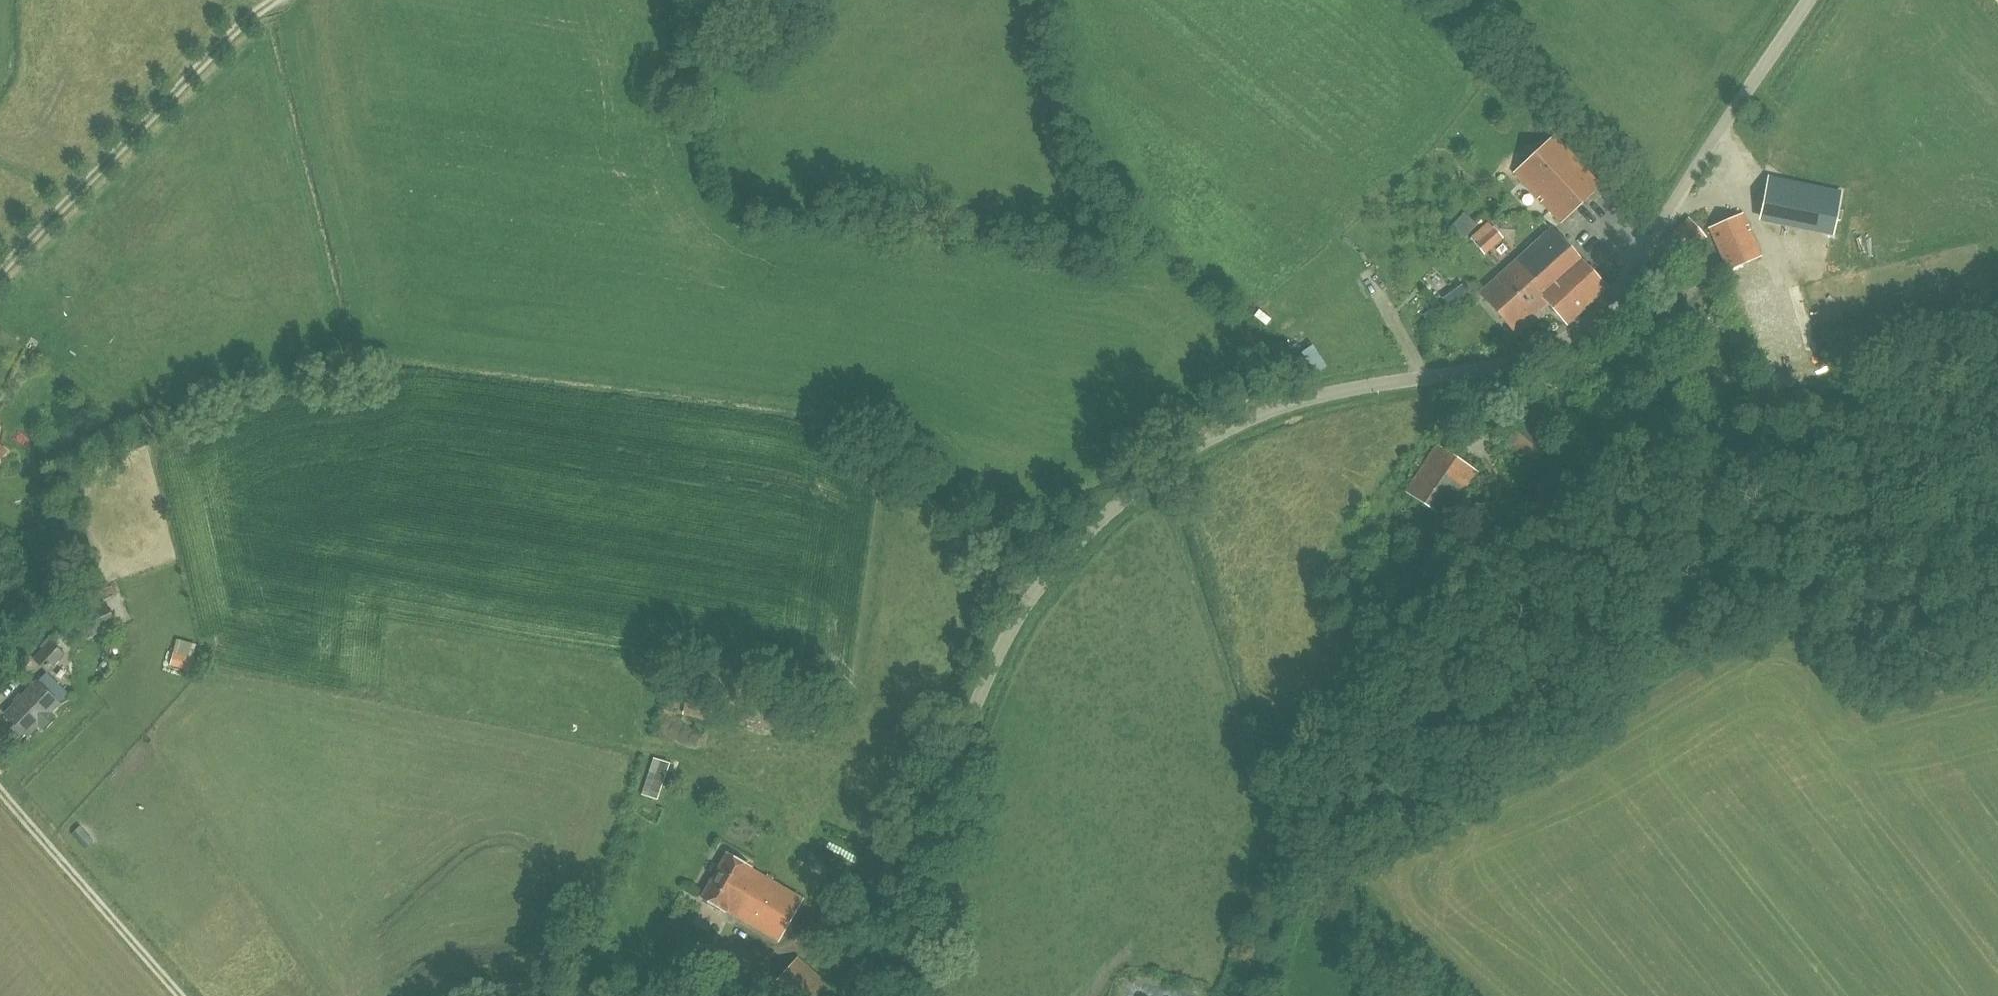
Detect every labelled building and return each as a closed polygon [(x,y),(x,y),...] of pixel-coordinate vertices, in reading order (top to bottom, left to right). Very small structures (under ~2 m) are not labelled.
[(1515,173),(1561,222),(1599,186),(1553,136),(1515,173)] [(1831,231),(1839,192),(1769,177),(1761,216),(1831,231)] [(1464,237),(1477,224),(1465,212),(1452,225),(1464,237)] [(1729,271),(1760,257),(1741,214),(1710,228),(1729,271)] [(1493,227),(1475,244),(1485,255),(1503,238),(1493,227)] [(1548,302),(1567,323),(1606,287),(1552,228),(1481,293),(1516,332),(1548,302)] [(1517,386),(1505,401),(1513,408),(1525,393),(1517,386)] [(1553,444),(1524,420),(1503,445),(1533,469),(1553,444)] [(1406,491),(1445,518),(1476,472),(1437,445),(1406,491)] [(1522,502),(1512,511),(1521,522),(1531,513),(1522,502)] [(91,630),(113,620),(105,601),(82,612),(91,630)] [(57,636),(60,639),(67,633),(64,630),(57,636)] [(64,653),(51,641),(35,659),(47,671),(64,653)] [(196,660),(174,654),(171,665),(193,671),(196,660)] [(37,681),(5,714),(16,724),(10,729),(20,739),(26,733),(28,735),(38,725),(42,728),(54,715),(51,711),(59,702),(37,681)] [(668,763),(650,759),(639,796),(657,800),(668,763)] [(726,909),(778,938),(779,939),(801,899),(749,869),(750,868),(727,855),(703,897),(725,910),(726,909)] [(797,958),(772,986),(783,995),(810,995),(823,981),(797,958)]
